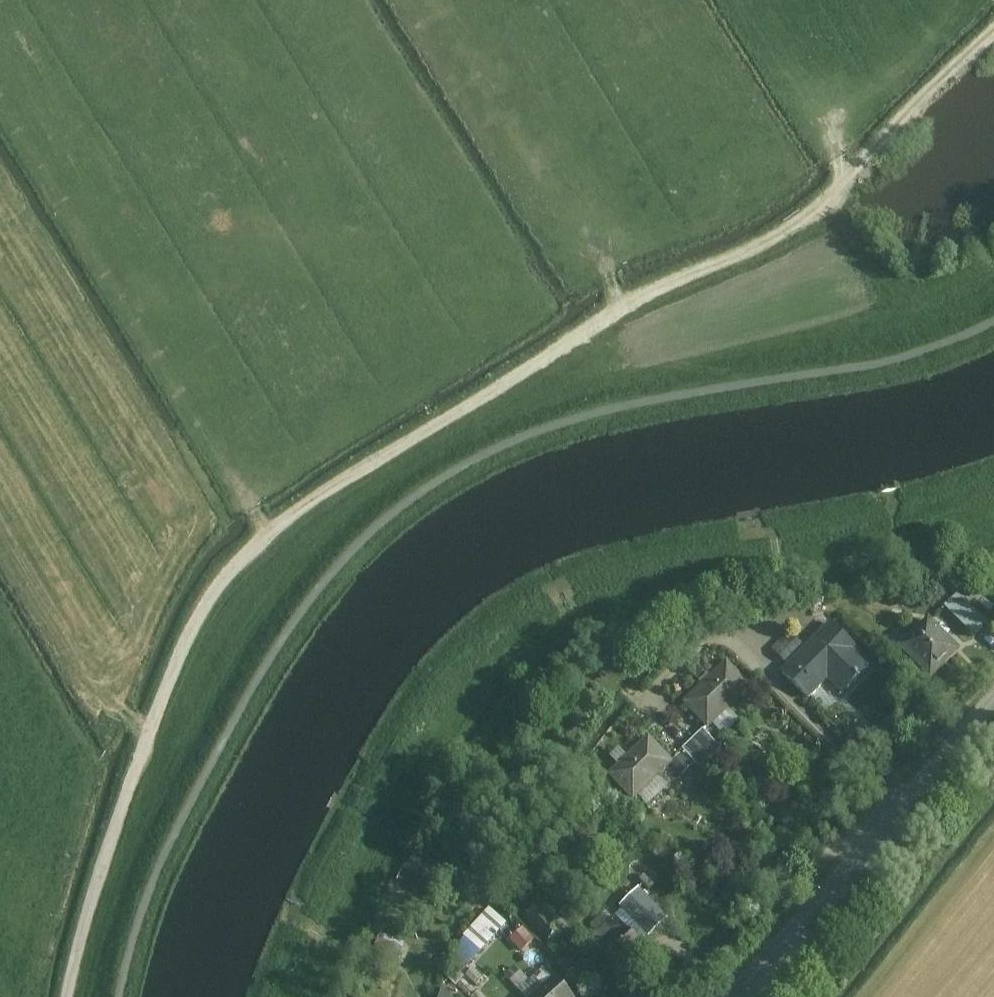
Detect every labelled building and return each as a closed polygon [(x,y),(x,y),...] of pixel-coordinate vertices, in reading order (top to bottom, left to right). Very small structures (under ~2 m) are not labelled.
[(988,621),(959,593),(945,607),(974,635),(988,621)] [(930,618),(901,647),(933,680),(963,651),(930,618)] [(831,620),(782,672),(810,698),(829,679),(845,693),(875,662),(831,620)] [(782,656),(798,640),(791,632),(775,648),(782,656)] [(683,703),(708,730),(754,688),(729,661),(683,703)] [(723,750),(704,730),(694,740),(713,759),(723,750)] [(648,737),(609,776),(634,801),(673,762),(648,737)] [(713,759),(694,740),(684,749),(702,769),(713,759)] [(607,949),(621,964),(645,942),(637,935),(645,927),(621,901),(594,924),(600,930),(598,932),(611,946),(607,949)] [(497,910),(457,948),(471,962),(511,924),(497,910)] [(377,948),(403,958),(410,941),(383,931),(377,948)] [(557,976),(534,996),(576,996),(557,976)]
